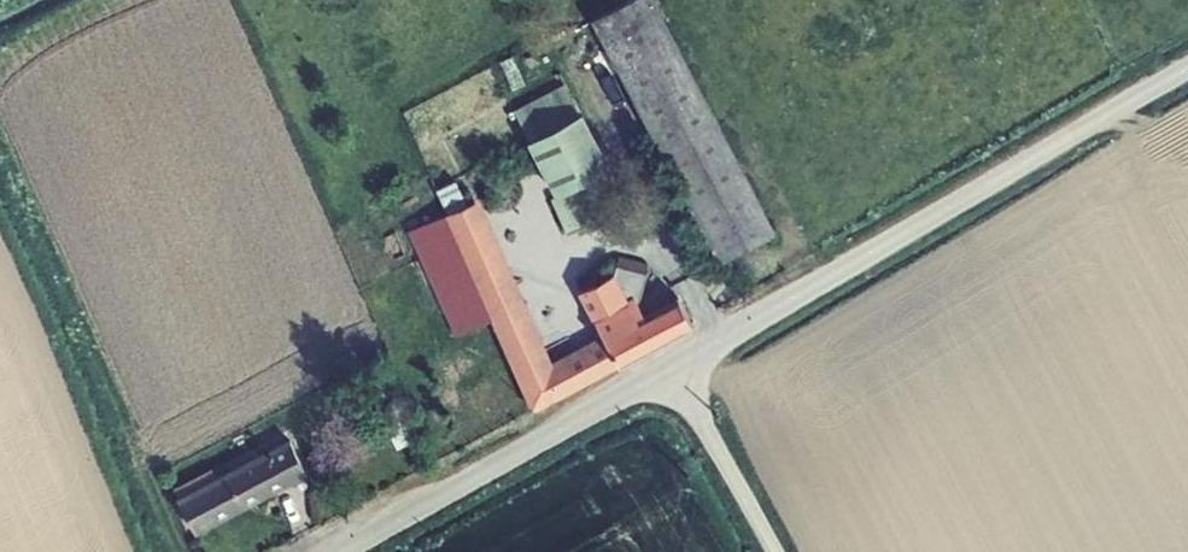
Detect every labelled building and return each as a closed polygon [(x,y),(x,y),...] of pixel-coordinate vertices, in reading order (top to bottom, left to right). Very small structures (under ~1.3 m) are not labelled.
[(592,18),(720,261),(776,232),(656,0),(627,0),(592,18)] [(514,110),(529,138),(579,112),(564,83),(514,110)] [(610,168),(582,111),(579,112),(529,138),(527,139),(556,194),(610,168)] [(549,197),(567,233),(628,204),(610,168),(556,194),(549,197)] [(435,189),(447,213),(467,204),(455,180),(435,189)] [(491,320),(532,413),(693,325),(680,298),(645,316),(638,320),(627,299),(629,298),(628,297),(615,272),(579,290),(602,335),(575,349),(568,337),(547,349),(479,198),(467,204),(447,213),(445,214),(491,320)] [(455,335),(491,320),(445,214),(409,231),(455,335)] [(619,256),(615,272),(628,297),(629,298),(637,300),(641,300),(648,269),(646,268),(648,263),(619,256)] [(634,294),(628,297),(629,298),(627,299),(638,320),(645,316),(637,300),(634,294)] [(417,439),(404,413),(385,422),(399,448),(417,439)] [(197,533),(309,474),(289,435),(218,475),(181,495),(178,497),(197,533)] [(177,487),(181,495),(218,475),(213,467),(177,487)]
